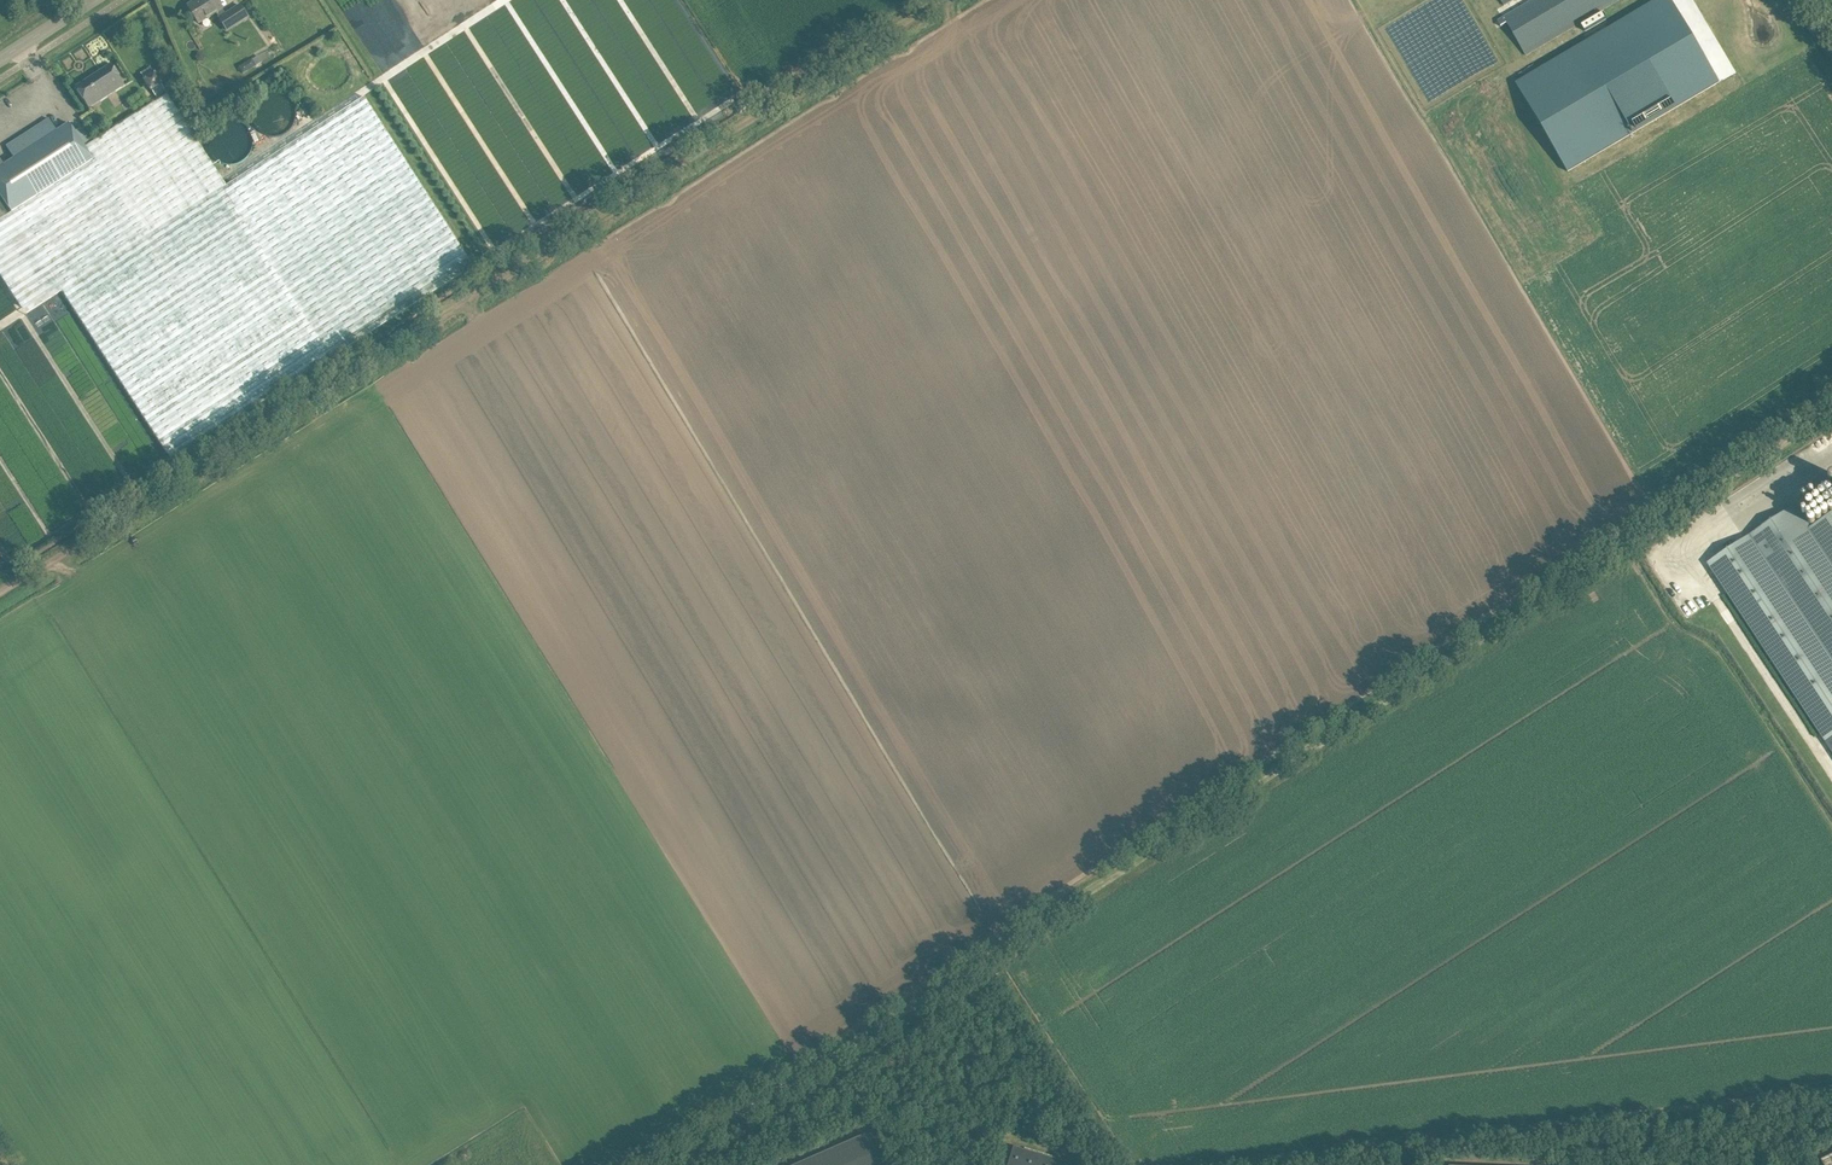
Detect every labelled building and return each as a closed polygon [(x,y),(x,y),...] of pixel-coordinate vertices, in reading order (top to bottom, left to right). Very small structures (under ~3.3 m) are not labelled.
[(216,12),(227,30),(248,17),(240,5),(226,14),(217,0),(197,0),(188,6),(199,23),(216,12)] [(1507,23),(1526,55),(1620,0),(1532,0),(1498,20),(1501,26),(1507,23)] [(1516,83),(1568,172),(1720,82),(1672,0),(1655,0),(1516,83)] [(185,43),(193,56),(205,48),(197,35),(185,43)] [(247,69),(272,53),(261,37),(236,53),(247,69)] [(232,79),(239,74),(229,57),(221,62),(232,79)] [(85,101),(89,107),(124,85),(120,79),(120,78),(111,64),(76,87),(85,101)] [(151,66),(142,72),(157,96),(166,90),(151,66)] [(262,96),(257,100),(254,105),(252,111),(252,117),(253,124),(257,129),(262,133),(267,136),(274,137),(280,136),(285,133),(290,129),(294,124),(296,118),(296,111),(294,105),(291,100),(286,96),(280,93),(274,92),(268,93),(262,96)] [(94,159),(12,212),(172,460),(335,354),(226,186),(226,185),(167,94),(92,142),(86,146),(94,159)] [(365,96),(226,185),(226,186),(335,354),(473,266),(365,96)] [(12,212),(94,159),(86,146),(92,142),(82,127),(75,132),(69,123),(57,131),(49,119),(6,146),(14,158),(4,165),(0,158),(0,193),(12,212)] [(226,122),(220,124),(215,128),(212,133),(209,139),(209,145),(210,151),(213,157),(218,161),(223,164),(229,165),(235,165),(241,163),(246,159),(250,154),(252,148),(253,142),(252,136),(248,130),(244,126),(239,123),(233,122),(226,122)] [(1707,563),(1831,752),(1831,513),(1810,527),(1795,505),(1707,563)] [(1715,610),(1703,617),(1705,621),(1717,614),(1715,610)] [(866,1133),(793,1164),(881,1164),(866,1133)] [(1069,1163),(1013,1146),(1007,1164),(1068,1164),(1069,1163)] [(1823,1164),(1831,1164),(1831,1153),(1820,1160),(1823,1164)]
